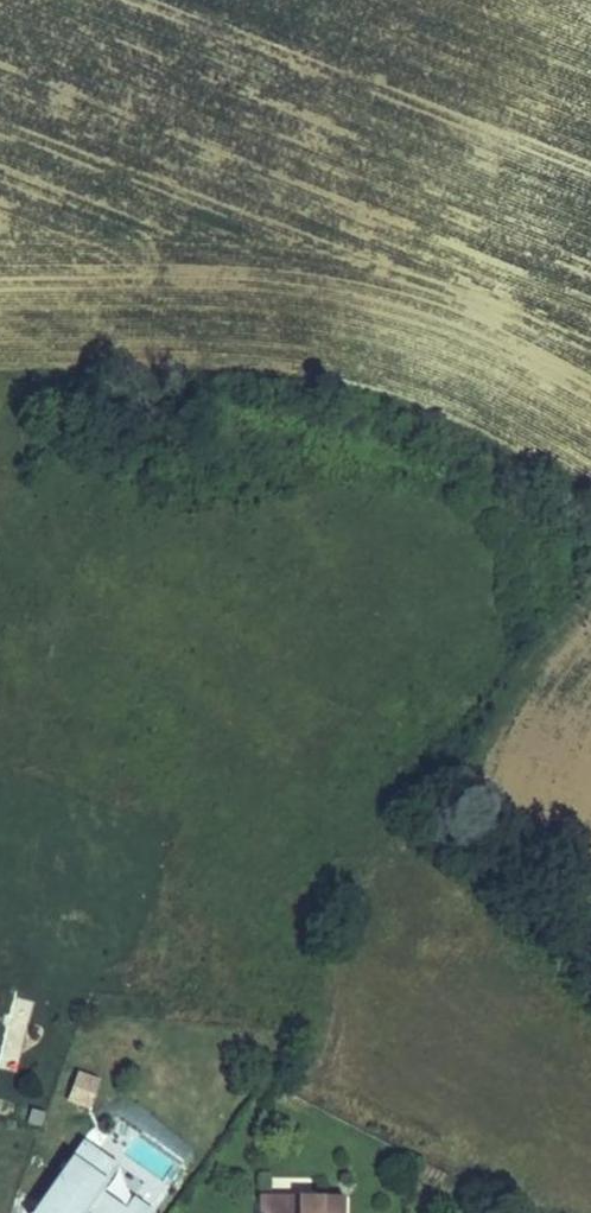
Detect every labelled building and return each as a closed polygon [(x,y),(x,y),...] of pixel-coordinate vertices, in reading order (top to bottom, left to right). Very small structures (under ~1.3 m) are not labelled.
[(76,1072),(71,1099),(92,1104),(97,1076),(76,1072)] [(160,1203),(76,1147),(32,1212),(154,1212),(160,1203)] [(320,1174),(230,1172),(229,1212),(319,1212),(320,1174)]
